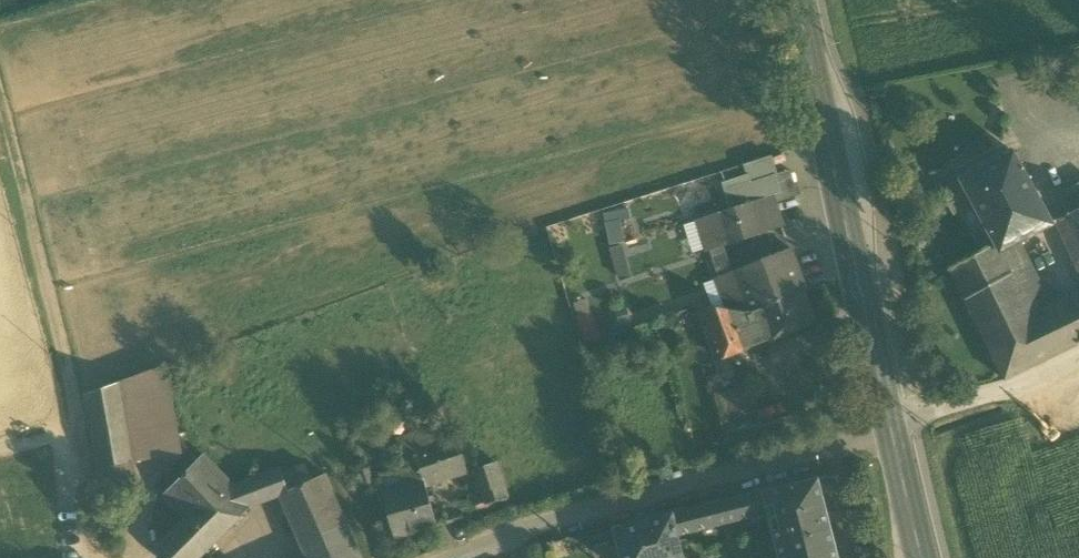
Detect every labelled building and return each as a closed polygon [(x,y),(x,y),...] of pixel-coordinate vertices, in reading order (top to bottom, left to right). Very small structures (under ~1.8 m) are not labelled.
[(993,247),(997,255),(1002,252),(1022,242),(1053,227),(1016,150),(959,177),(961,181),(973,206),(993,247)] [(741,163),(745,175),(747,174),(750,181),(751,183),(777,174),(771,154),(741,163)] [(789,170),(777,174),(778,180),(791,177),(789,170)] [(723,183),(725,190),(750,182),(750,181),(747,174),(745,175),(723,183)] [(777,174),(751,183),(756,200),(773,195),(775,203),(797,196),(791,177),(778,180),(777,174)] [(961,181),(940,191),(953,216),(973,206),(961,181)] [(725,190),(731,208),(756,200),(751,183),(750,182),(725,190)] [(1069,189),(1057,195),(1067,215),(1065,216),(1078,246),(1078,184),(1069,189)] [(773,195),(756,200),(766,232),(783,227),(775,203),(773,195)] [(731,208),(712,215),(722,245),(722,247),(766,232),(756,200),(731,208)] [(605,223),(620,221),(629,219),(628,210),(603,214),(605,223)] [(706,250),(722,245),(712,215),(697,220),(706,250)] [(1065,216),(1053,222),(1078,276),(1078,246),(1065,216)] [(693,254),(706,250),(697,220),(684,224),(693,254)] [(620,221),(605,223),(609,245),(624,243),(620,221)] [(1035,319),(1054,309),(1022,242),(1002,252),(1035,319)] [(950,268),(1005,380),(1072,348),(1054,309),(1035,319),(1002,252),(997,255),(993,247),(950,268)] [(749,309),(750,313),(802,291),(806,290),(790,248),(732,271),(731,272),(732,275),(745,310),(749,309)] [(719,277),(720,279),(732,275),(731,272),(732,271),(725,252),(723,253),(712,256),(719,277)] [(720,279),(719,277),(716,278),(716,279),(727,310),(750,313),(749,309),(745,310),(732,275),(720,279)] [(727,310),(716,279),(703,284),(711,308),(727,310)] [(814,322),(802,291),(750,313),(762,343),(814,322)] [(1075,299),(1054,309),(1072,348),(1078,345),(1078,307),(1075,299)] [(574,304),(578,316),(590,313),(586,300),(574,304)] [(719,360),(762,343),(750,313),(727,310),(711,308),(699,306),(719,360)] [(592,312),(590,313),(578,316),(576,317),(584,343),(600,338),(592,312)] [(166,365),(118,383),(132,463),(137,462),(183,454),(166,365)] [(99,468),(132,463),(118,383),(87,395),(99,468)] [(716,400),(721,419),(758,409),(753,390),(716,400)] [(758,409),(721,419),(729,451),(767,441),(758,409)] [(397,439),(404,464),(417,460),(431,455),(428,446),(425,438),(433,436),(430,429),(397,439)] [(460,446),(465,464),(474,460),(465,434),(445,441),(442,433),(433,436),(425,438),(428,446),(431,455),(460,446)] [(437,527),(424,478),(465,464),(460,446),(431,455),(417,460),(422,478),(412,481),(404,483),(401,484),(381,490),(390,524),(395,540),(413,534),(415,533),(416,533),(437,527)] [(197,508),(223,535),(251,507),(252,506),(234,487),(203,455),(170,488),(162,496),(185,519),(197,508)] [(422,478),(417,460),(404,464),(399,466),(404,483),(412,481),(422,478)] [(141,488),(137,462),(132,463),(99,468),(103,495),(141,488)] [(483,492),(484,497),(474,501),(478,511),(488,507),(487,504),(507,497),(496,463),(477,469),(476,469),(483,492)] [(282,474),(288,489),(312,479),(306,465),(282,474)] [(251,507),(279,496),(278,494),(288,489),(282,474),(280,469),(246,482),(234,487),(252,506),(251,507)] [(477,494),(483,492),(476,469),(470,471),(477,494)] [(325,474),(312,479),(288,489),(278,494),(279,496),(306,557),(361,557),(325,474)] [(763,492),(767,509),(779,557),(836,557),(817,479),(763,492)] [(763,492),(732,500),(736,521),(753,517),(752,513),(767,509),(763,492)] [(732,500),(707,506),(712,526),(736,521),(732,500)] [(676,535),(712,526),(707,506),(671,515),(676,535)] [(171,557),(200,557),(223,535),(197,508),(185,519),(161,543),(171,557)] [(676,535),(671,515),(669,515),(669,516),(618,529),(618,528),(615,529),(623,557),(682,557),(676,535)] [(395,540),(390,524),(375,527),(385,557),(400,557),(395,540)] [(609,532),(585,537),(588,552),(613,546),(609,532)]
